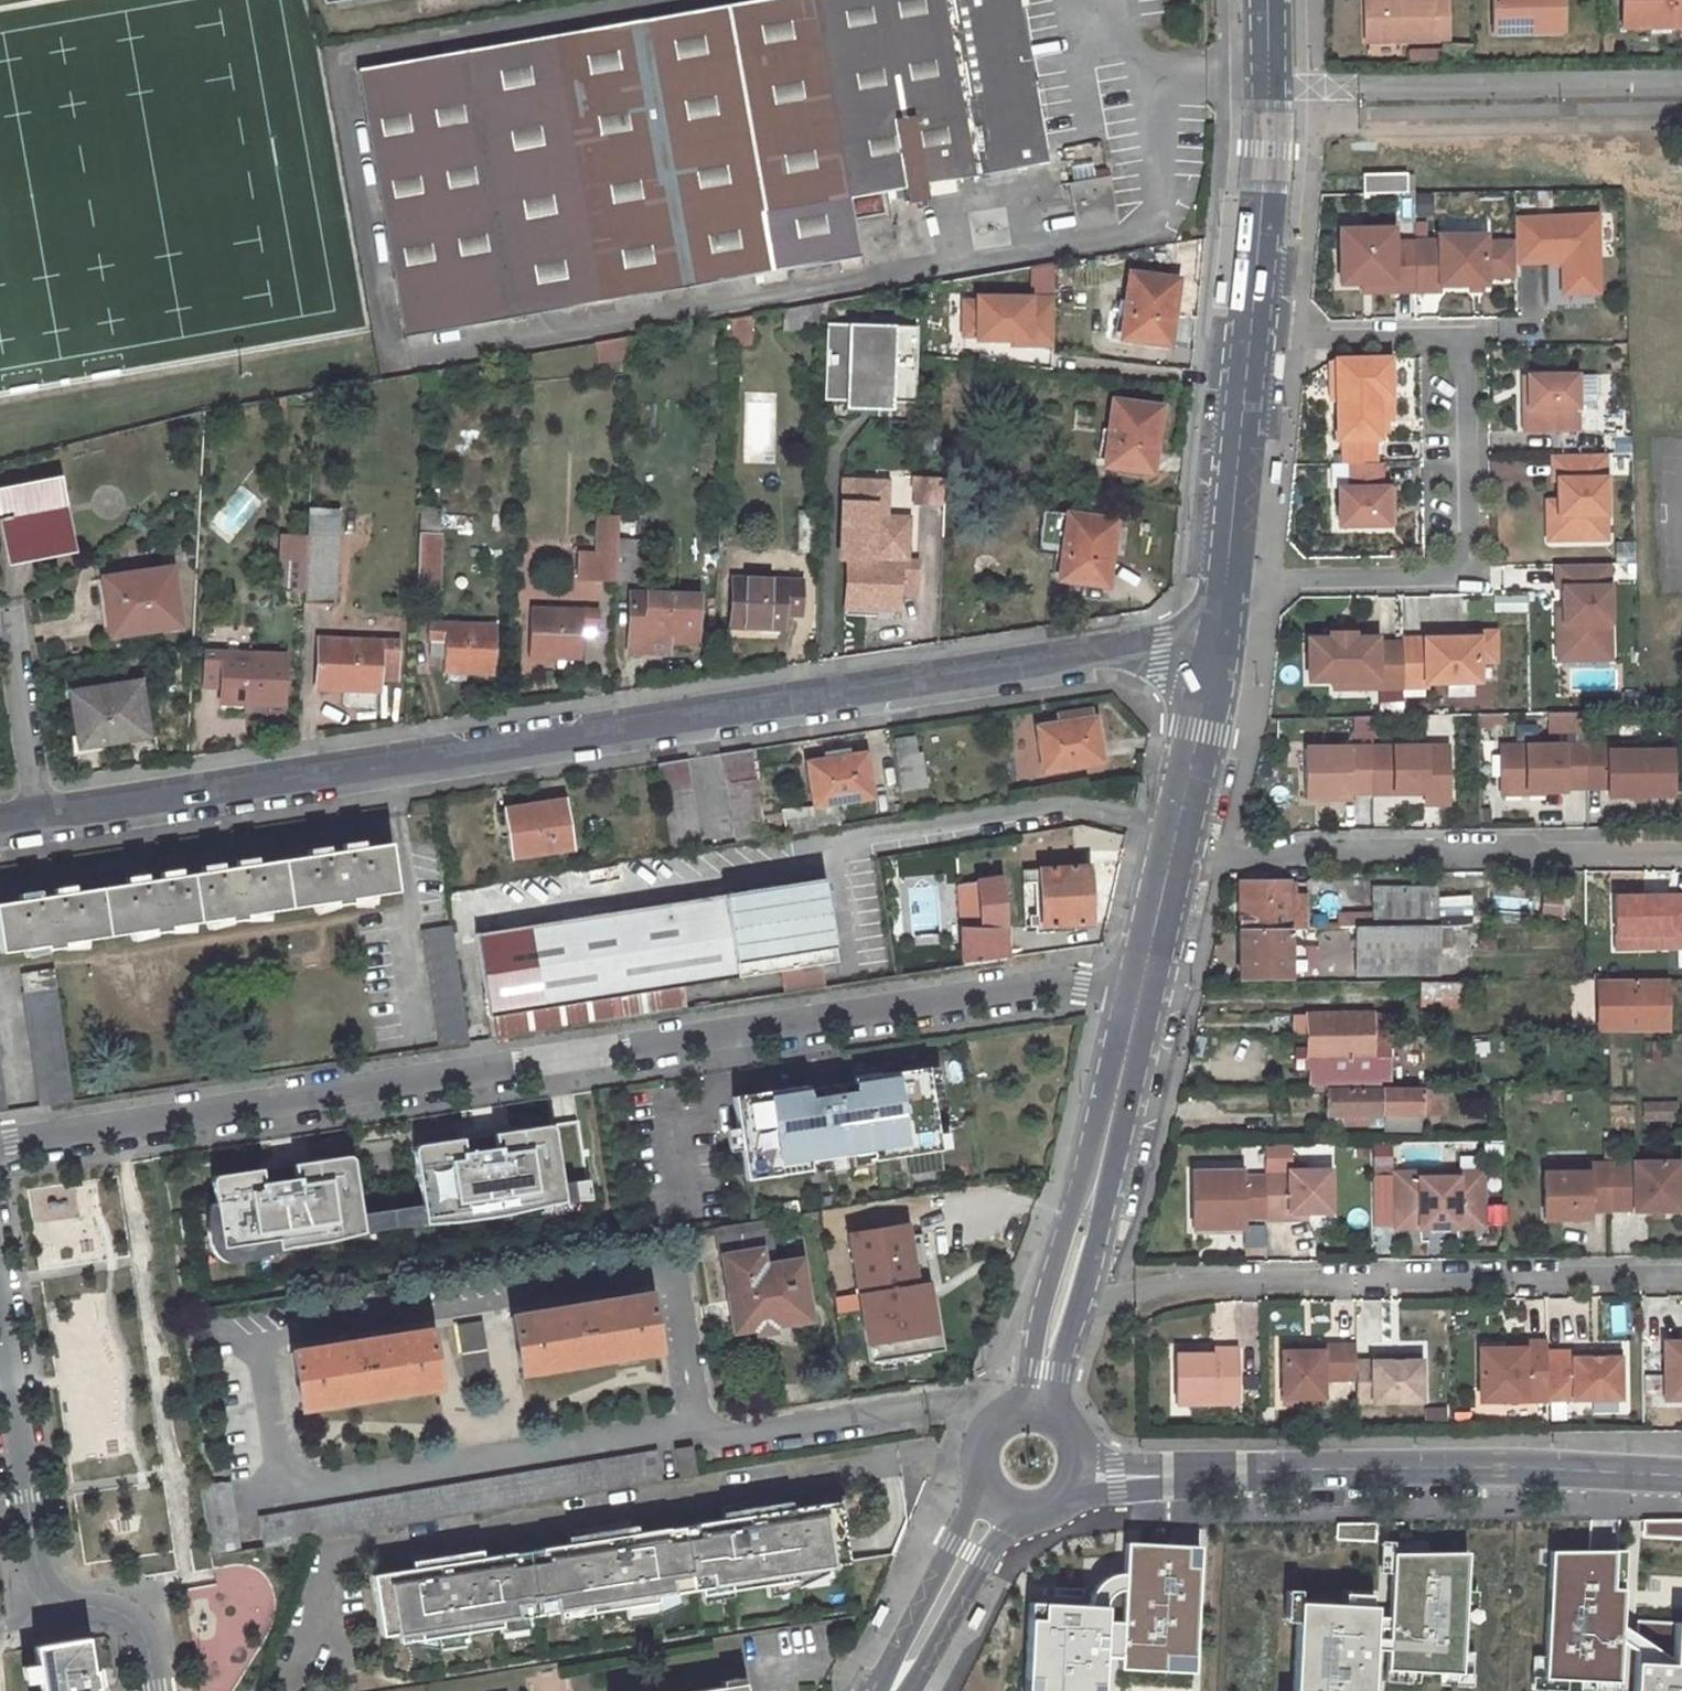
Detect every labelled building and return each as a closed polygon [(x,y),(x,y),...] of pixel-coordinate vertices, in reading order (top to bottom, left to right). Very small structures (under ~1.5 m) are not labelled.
[(357,70),(404,337),(589,305),(591,314),(612,310),(611,301),(665,291),(667,301),(687,297),(685,288),(763,274),(764,283),(786,279),(784,270),(839,261),(840,270),(861,266),(849,198),(906,188),(909,204),(927,200),(924,185),(927,184),(954,179),(1045,163),(1018,9),(1017,0),(759,0),(357,70)] [(1027,7),(1026,0),(1017,0),(1018,9),(1027,7)] [(1371,41),(1452,40),(1452,0),(1369,0),(1371,41)] [(1497,33),(1567,31),(1566,0),(1496,0),(1497,33)] [(1681,27),(1681,0),(1625,0),(1625,28),(1653,27),(1653,14),(1672,14),(1672,27),(1681,27)] [(1653,14),(1653,27),(1672,27),(1672,14),(1653,14)] [(1095,178),(1068,183),(1076,230),(1118,223),(1110,176),(1108,176),(1107,169),(1094,171),(1095,178)] [(1423,192),(1422,176),(1415,177),(1415,173),(1370,173),(1370,196),(1416,195),(1416,192),(1423,192)] [(929,196),(956,191),(954,179),(927,184),(929,196)] [(1600,223),(1517,223),(1518,267),(1565,267),(1565,300),(1600,300),(1600,223)] [(1442,243),(1417,243),(1417,294),(1443,293),(1443,287),(1473,287),(1483,288),(1488,288),(1488,238),(1441,238),(1442,243)] [(1172,321),(1178,280),(1130,273),(1126,302),(1119,301),(1118,315),(1124,316),(1121,339),(1167,345),(1170,321),(1172,321)] [(827,324),(828,303),(788,310),(787,331),(827,324)] [(752,337),(753,316),(728,320),(728,341),(752,337)] [(598,343),(600,360),(626,355),(627,338),(598,343)] [(1577,379),(1528,379),(1528,411),(1523,411),(1523,434),(1577,434),(1577,379)] [(1349,465),(1374,465),(1374,440),(1379,440),(1379,433),(1379,420),(1379,399),(1337,399),(1337,441),(1343,441),(1343,465),(1349,465)] [(1155,449),(1161,407),(1113,401),(1109,430),(1102,429),(1100,442),(1108,443),(1104,466),(1150,472),(1153,449),(1155,449)] [(1603,458),(1551,458),(1551,483),(1556,484),(1556,505),(1556,543),(1604,543),(1603,458)] [(1374,465),(1349,465),(1349,489),(1337,489),(1337,528),(1387,528),(1387,489),(1380,489),(1380,465),(1374,465)] [(945,479),(913,477),(911,502),(943,504),(945,479)] [(59,480),(0,491),(0,514),(8,555),(72,542),(59,480)] [(876,483),(844,482),(841,559),(848,559),(846,607),(898,609),(899,593),(915,594),(917,562),(906,561),(895,561),(896,530),(874,529),(876,483)] [(886,483),(876,483),(874,529),(896,530),(895,561),(906,561),(908,519),(885,518),(886,483)] [(1556,543),(1556,505),(1545,505),(1545,544),(1556,543)] [(305,603),(333,604),(338,510),(309,509),(308,537),(305,591),(305,603)] [(420,509),(417,588),(437,589),(440,510),(420,509)] [(1110,563),(1116,521),(1050,512),(1046,545),(1064,548),(1059,580),(1105,586),(1108,563),(1110,563)] [(580,578),(616,579),(618,541),(619,518),(600,517),(598,554),(581,554),(580,578)] [(281,590),(305,591),(308,537),(284,535),(281,590)] [(636,541),(618,541),(616,579),(635,580),(636,541)] [(112,636),(180,626),(171,568),(103,579),(112,636)] [(1606,568),(1552,568),(1553,591),(1559,591),(1559,612),(1560,653),(1606,652),(1606,568)] [(802,581),(733,579),(731,627),(783,629),(784,614),(785,597),(801,597),(802,581)] [(631,592),(629,640),(670,642),(697,643),(699,595),(631,592)] [(784,614),(801,615),(801,597),(785,597),(784,614)] [(599,612),(531,609),(529,657),(582,659),(582,635),(583,627),(594,627),(599,627),(599,612)] [(1560,653),(1559,612),(1553,613),(1553,663),(1606,663),(1606,652),(1560,653)] [(467,672),(495,674),(497,626),(429,623),(428,639),(431,639),(430,656),(444,656),(444,672),(447,672),(467,672)] [(582,635),(594,635),(594,627),(583,627),(582,635)] [(1399,689),(1399,645),(1373,645),(1374,640),(1350,640),(1350,634),(1327,634),(1327,640),(1305,640),(1305,682),(1330,681),(1372,681),(1373,689),(1399,689)] [(1443,635),(1443,640),(1474,640),(1475,664),(1495,664),(1495,635),(1443,635)] [(398,642),(319,639),(317,689),(379,691),(379,678),(380,657),(397,658),(398,642)] [(669,653),(670,642),(629,640),(628,651),(669,653)] [(1398,641),(1399,645),(1399,689),(1422,689),(1422,685),(1475,684),(1475,664),(1474,640),(1443,640),(1398,641)] [(283,705),(285,655),(206,652),(205,684),(222,685),(221,702),(283,705)] [(379,678),(396,678),(397,658),(380,657),(379,678)] [(466,681),(467,672),(447,672),(447,680),(466,681)] [(1330,681),(1330,690),(1373,689),(1372,681),(1330,681)] [(140,682),(71,693),(79,741),(99,737),(100,744),(149,736),(140,682)] [(1633,714),(1633,697),(1619,698),(1620,714),(1633,714)] [(1037,727),(1044,771),(1103,761),(1096,717),(1091,718),(1090,711),(1058,716),(1059,723),(1037,727)] [(1585,732),(1585,715),(1549,715),(1549,733),(1585,732)] [(79,741),(80,747),(100,744),(99,737),(79,741)] [(1369,749),(1370,784),(1392,783),(1392,794),(1424,793),(1446,792),(1444,746),(1369,749)] [(1562,789),(1586,789),(1585,747),(1500,749),(1501,793),(1563,792),(1562,789)] [(1585,747),(1586,789),(1608,788),(1608,797),(1672,796),(1671,752),(1631,753),(1630,747),(1585,747)] [(752,749),(723,753),(736,840),(765,836),(752,749)] [(851,755),(850,749),(823,753),(824,759),(851,755)] [(1349,795),(1370,794),(1370,784),(1369,749),(1302,750),(1304,802),(1349,800),(1349,795)] [(824,759),(807,762),(814,806),(838,803),(873,797),(866,753),(851,755),(824,759)] [(672,850),(701,846),(687,759),(658,763),(672,850)] [(1370,794),(1370,795),(1392,794),(1392,783),(1370,784),(1370,794)] [(1424,793),(1424,804),(1446,803),(1446,792),(1424,793)] [(547,803),(504,809),(512,858),(574,848),(566,801),(547,804),(547,803)] [(838,803),(814,806),(817,826),(841,822),(838,803)] [(0,953),(46,946),(46,950),(63,947),(63,943),(152,929),(153,933),(170,931),(169,927),(228,918),(229,921),(245,919),(245,915),(334,901),(335,905),(352,902),(351,899),(396,892),(389,844),(353,849),(352,843),(342,844),(341,840),(325,842),(326,847),(316,848),(317,855),(247,866),(246,859),(236,861),(235,856),(219,859),(220,863),(209,865),(210,871),(171,877),(170,871),(160,872),(159,868),(143,870),(144,875),(133,876),(135,883),(65,894),(64,887),(54,889),(53,884),(37,887),(38,891),(27,893),(28,899),(0,904),(0,950),(0,953)] [(1030,926),(1092,923),(1088,866),(1040,870),(1040,869),(1023,870),(1024,888),(1037,887),(1037,882),(1040,882),(1041,915),(1024,916),(1024,921),(1030,921),(1030,926)] [(475,933),(492,1039),(685,1009),(681,986),(837,962),(824,878),(475,933)] [(1007,957),(1000,878),(958,884),(964,962),(1007,957)] [(1287,881),(1239,882),(1240,930),(1286,928),(1304,929),(1303,895),(1287,896),(1287,881)] [(1611,895),(1614,953),(1681,951),(1681,894),(1611,895)] [(1342,918),(1320,919),(1321,928),(1396,927),(1395,896),(1341,896),(1342,918)] [(469,1042),(451,925),(422,930),(440,1047),(456,1044),(469,1042)] [(1442,927),(1396,927),(1321,928),(1314,928),(1314,940),(1352,940),(1352,937),(1358,936),(1359,974),(1442,974),(1442,927)] [(1240,930),(1240,978),(1287,977),(1286,928),(1240,930)] [(54,970),(23,975),(42,1106),(73,1101),(54,970)] [(1665,979),(1599,980),(1599,1001),(1600,1033),(1666,1033),(1665,979)] [(1421,985),(1421,1008),(1470,1007),(1469,984),(1421,985)] [(1306,1036),(1388,1035),(1388,1014),(1306,1015),(1306,1036)] [(1388,1035),(1306,1036),(1306,1051),(1296,1051),(1296,1068),(1309,1068),(1310,1083),(1390,1080),(1389,1035),(1388,1035)] [(939,1151),(927,1065),(851,1078),(853,1083),(830,1087),(807,1091),(806,1086),(734,1098),(746,1181),(813,1170),(811,1162),(873,1152),(872,1159),(939,1151)] [(1390,1080),(1310,1083),(1310,1088),(1390,1088),(1390,1080)] [(1419,1089),(1331,1090),(1331,1114),(1351,1113),(1351,1121),(1369,1121),(1368,1113),(1385,1114),(1385,1110),(1445,1107),(1445,1087),(1420,1088),(1419,1089)] [(417,1204),(387,1210),(390,1227),(474,1219),(510,1212),(559,1201),(590,1199),(587,1179),(559,1182),(550,1125),(490,1133),(492,1146),(477,1148),(463,1150),(460,1137),(410,1144),(408,1149),(417,1204)] [(390,1227),(387,1210),(355,1213),(348,1159),(345,1154),(290,1163),(292,1175),(276,1177),(259,1179),(258,1168),(208,1175),(205,1179),(209,1202),(204,1202),(202,1205),(201,1221),(203,1236),(207,1249),(215,1258),(228,1262),(243,1260),(274,1250),(312,1243),(359,1232),(390,1227)] [(1632,1163),(1610,1163),(1610,1211),(1633,1211),(1632,1212),(1681,1212),(1680,1161),(1632,1161),(1632,1163)] [(1588,1212),(1610,1211),(1610,1163),(1586,1164),(1586,1172),(1544,1173),(1544,1220),(1588,1219),(1588,1212)] [(1329,1171),(1264,1172),(1264,1177),(1265,1218),(1265,1220),(1290,1219),(1290,1213),(1306,1213),(1330,1212),(1329,1171)] [(1243,1218),(1265,1218),(1264,1177),(1242,1178),(1242,1172),(1191,1173),(1192,1229),(1243,1228),(1243,1218)] [(1394,1173),(1395,1228),(1419,1214),(1419,1222),(1458,1222),(1458,1213),(1483,1227),(1482,1172),(1456,1172),(1456,1177),(1420,1178),(1420,1172),(1394,1173)] [(1419,1214),(1395,1228),(1483,1227),(1458,1213),(1458,1222),(1419,1222),(1419,1214)] [(769,1249),(764,1219),(717,1227),(729,1301),(751,1297),(756,1328),(757,1334),(773,1331),(772,1326),(771,1319),(809,1313),(801,1260),(763,1266),(762,1258),(769,1257),(767,1249),(769,1249)] [(923,1232),(850,1244),(869,1362),(943,1349),(934,1299),(929,1300),(927,1286),(932,1285),(923,1232)] [(520,1374),(658,1351),(648,1293),(617,1298),(616,1297),(605,1299),(605,1300),(553,1309),(553,1308),(542,1310),(542,1311),(510,1316),(520,1374)] [(751,1297),(729,1301),(734,1332),(756,1328),(751,1297)] [(771,1319),(772,1326),(810,1320),(809,1313),(771,1319)] [(457,1325),(467,1382),(491,1378),(482,1321),(457,1325)] [(300,1409),(438,1387),(429,1329),(397,1334),(397,1333),(385,1335),(385,1336),(334,1344),(334,1343),(322,1345),(323,1346),(291,1351),(300,1409)] [(1538,1351),(1538,1341),(1515,1341),(1514,1347),(1471,1348),(1472,1399),(1516,1399),(1516,1384),(1538,1384),(1538,1351)] [(1658,1342),(1659,1350),(1681,1350),(1681,1341),(1658,1342)] [(1343,1360),(1343,1344),(1309,1344),(1309,1349),(1271,1350),(1272,1401),(1311,1401),(1310,1377),(1344,1377),(1343,1360)] [(1223,1402),(1222,1347),(1196,1348),(1196,1353),(1161,1354),(1162,1403),(1223,1402)] [(1659,1350),(1659,1398),(1681,1398),(1681,1350),(1659,1350)] [(1565,1351),(1538,1351),(1538,1384),(1538,1398),(1612,1398),(1611,1356),(1566,1357),(1565,1351)] [(1362,1360),(1343,1360),(1344,1377),(1344,1401),(1410,1400),(1409,1359),(1362,1360)] [(1538,1384),(1516,1384),(1516,1399),(1538,1398),(1538,1384)] [(692,1447),(675,1450),(680,1479),(697,1476),(692,1447)] [(846,1563),(837,1502),(791,1509),(739,1517),(696,1524),(696,1525),(667,1530),(667,1529),(636,1534),(585,1542),(541,1549),(541,1550),(512,1554),(512,1553),(481,1558),(430,1566),(372,1575),(381,1636),(419,1630),(420,1640),(501,1627),(500,1618),(588,1604),(590,1613),(656,1603),(654,1593),(728,1582),(729,1591),(795,1581),(793,1571),(846,1563)] [(739,1517),(791,1509),(790,1502),(738,1510),(739,1517)] [(1681,1538),(1681,1520),(1647,1520),(1646,1535),(1681,1538)] [(636,1534),(635,1527),(584,1535),(585,1542),(636,1534)] [(1195,1673),(1201,1546),(1127,1543),(1125,1573),(1111,1575),(1098,1584),(1091,1594),(1089,1605),(1105,1606),(1104,1635),(1121,1637),(1121,1669),(1195,1673)] [(1389,1670),(1461,1674),(1468,1553),(1394,1548),(1389,1670)] [(1604,1550),(1548,1551),(1544,1677),(1618,1679),(1619,1641),(1620,1625),(1621,1615),(1615,1615),(1617,1550),(1604,1550)] [(481,1558),(480,1551),(429,1559),(430,1566),(481,1558)] [(1105,1606),(1089,1605),(1030,1601),(1024,1690),(1101,1690),(1104,1635),(1105,1606)] [(1375,1606),(1301,1604),(1298,1690),(1372,1690),(1375,1606)] [(1635,1618),(1634,1635),(1633,1649),(1631,1690),(1681,1690),(1681,1622),(1635,1618)] [(1633,1649),(1634,1635),(1627,1630),(1620,1625),(1619,1641),(1626,1645),(1633,1649)] [(42,1690),(95,1690),(95,1689),(98,1688),(95,1671),(92,1671),(87,1639),(35,1648),(42,1690)] [(744,1683),(694,1690),(746,1690),(744,1683)]
